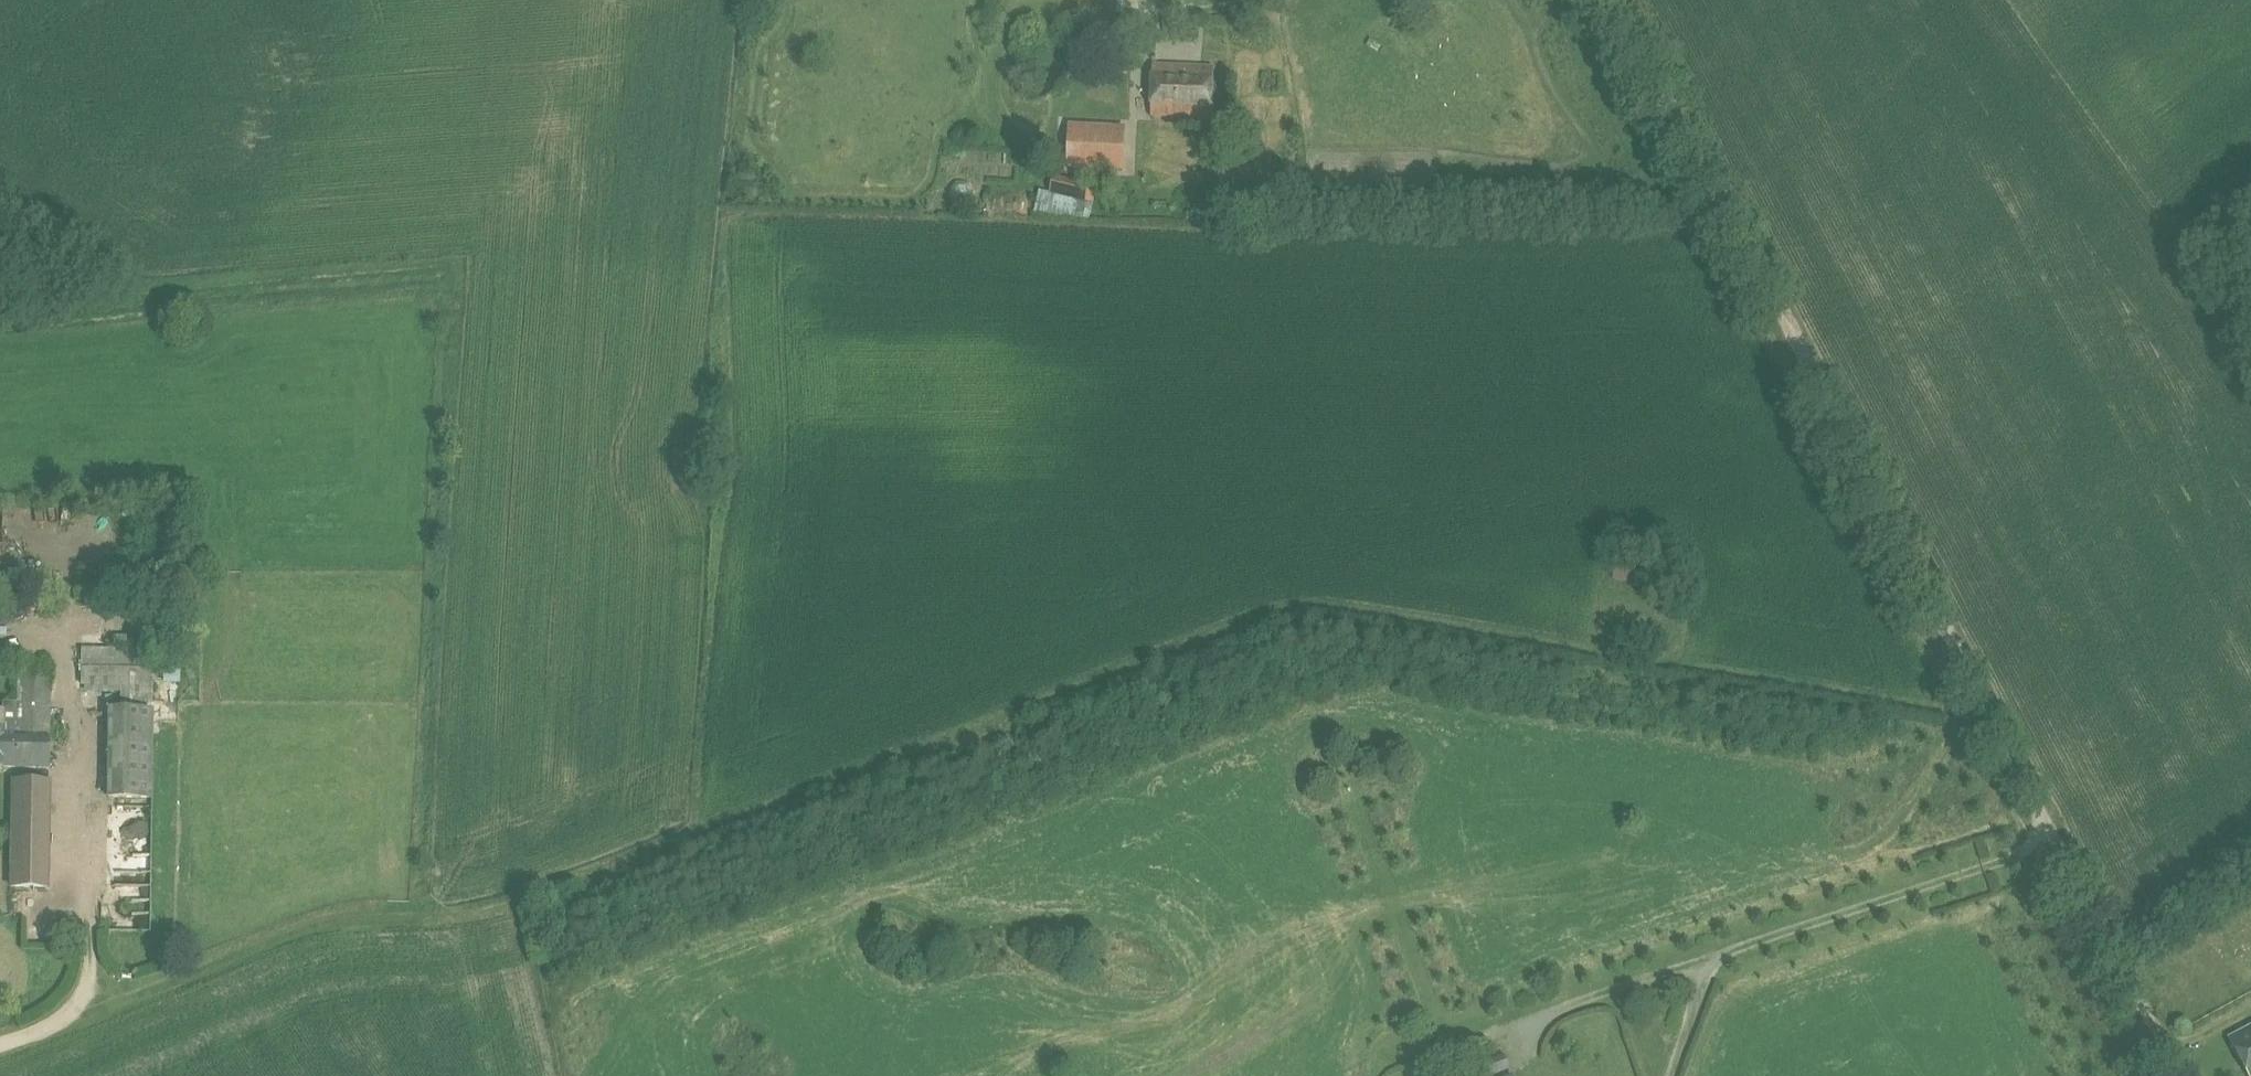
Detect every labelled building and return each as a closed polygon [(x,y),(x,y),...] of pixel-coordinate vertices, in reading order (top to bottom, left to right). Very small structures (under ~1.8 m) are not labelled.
[(1152,116),(1212,118),(1212,107),(1214,107),(1215,67),(1153,65),(1153,74),(1151,74),(1149,104),(1153,104),(1152,116)] [(1069,123),(1067,169),(1125,172),(1127,126),(1069,123)] [(1046,215),(1083,223),(1084,220),(1091,221),(1095,201),(1098,186),(1092,184),(1092,183),(1056,175),(1046,215)] [(130,701),(153,701),(153,649),(81,647),(81,685),(85,685),(84,691),(130,692),(130,701)] [(163,676),(180,676),(181,647),(164,647),(163,676)] [(49,769),(51,736),(49,736),(51,666),(17,666),(17,701),(3,701),(2,709),(0,709),(0,768),(2,768),(2,767),(49,769)] [(175,720),(175,703),(157,703),(157,720),(175,720)] [(107,707),(107,799),(153,798),(153,707),(107,707)] [(10,887),(46,888),(49,782),(13,781),(10,887)] [(111,824),(114,871),(129,870),(128,856),(145,855),(143,822),(111,824)] [(2250,1075),(2250,1025),(2230,1036),(2250,1075)] [(1480,1075),(1490,1075),(1510,1068),(1504,1053),(1475,1065),(1480,1075)]
